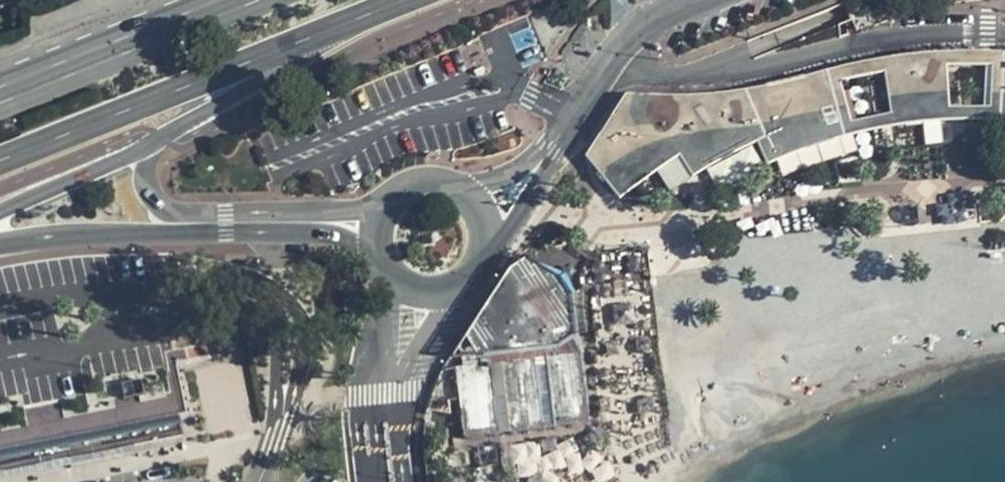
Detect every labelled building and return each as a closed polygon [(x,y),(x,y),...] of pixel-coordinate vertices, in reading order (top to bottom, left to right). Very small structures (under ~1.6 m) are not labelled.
[(984,108),(1000,108),(998,60),(982,60),(984,108)] [(952,61),(937,63),(940,105),(940,109),(955,108),(952,61)] [(898,114),(940,109),(940,105),(937,63),(928,63),(890,66),(898,114)] [(885,117),(898,114),(890,66),(875,68),(885,117)] [(844,75),(828,80),(840,127),(856,123),(844,75)] [(773,152),(840,127),(828,80),(767,97),(723,107),(700,109),(628,108),(597,157),(623,185),(680,144),(694,163),(764,130),(773,152)] [(675,184),(693,176),(683,156),(666,165),(675,184)] [(482,413),(500,412),(511,383),(533,357),(547,368),(560,355),(513,311),(476,354),(468,371),(457,364),(455,371),(450,388),(445,405),(451,481),(488,481),(482,413)] [(464,346),(457,364),(468,371),(476,354),(464,346)] [(547,368),(533,357),(511,383),(500,412),(482,413),(488,481),(521,481),(517,416),(532,385),(547,368)] [(1,449),(17,446),(34,443),(50,440),(64,437),(82,434),(97,431),(112,428),(129,425),(144,422),(162,419),(165,435),(181,432),(180,423),(237,411),(244,410),(234,365),(168,376),(166,361),(86,375),(0,392),(0,449),(1,449)] [(437,384),(450,388),(455,371),(441,367),(437,384)] [(242,438),(237,411),(180,423),(181,432),(165,435),(167,452),(242,438)] [(144,422),(150,451),(150,454),(167,452),(165,435),(162,419),(144,422)] [(134,454),(150,451),(144,422),(129,425),(132,450),(134,454)] [(112,428),(117,453),(132,450),(129,425),(112,428)] [(82,434),(88,467),(118,461),(117,453),(112,428),(97,431),(82,434)] [(70,470),(88,467),(82,434),(64,437),(69,465),(70,470)] [(54,466),(69,465),(64,437),(50,440),(54,466)] [(38,468),(54,466),(50,440),(34,443),(38,468)] [(6,481),(9,481),(38,477),(38,468),(34,443),(17,446),(1,449),(6,481)]
